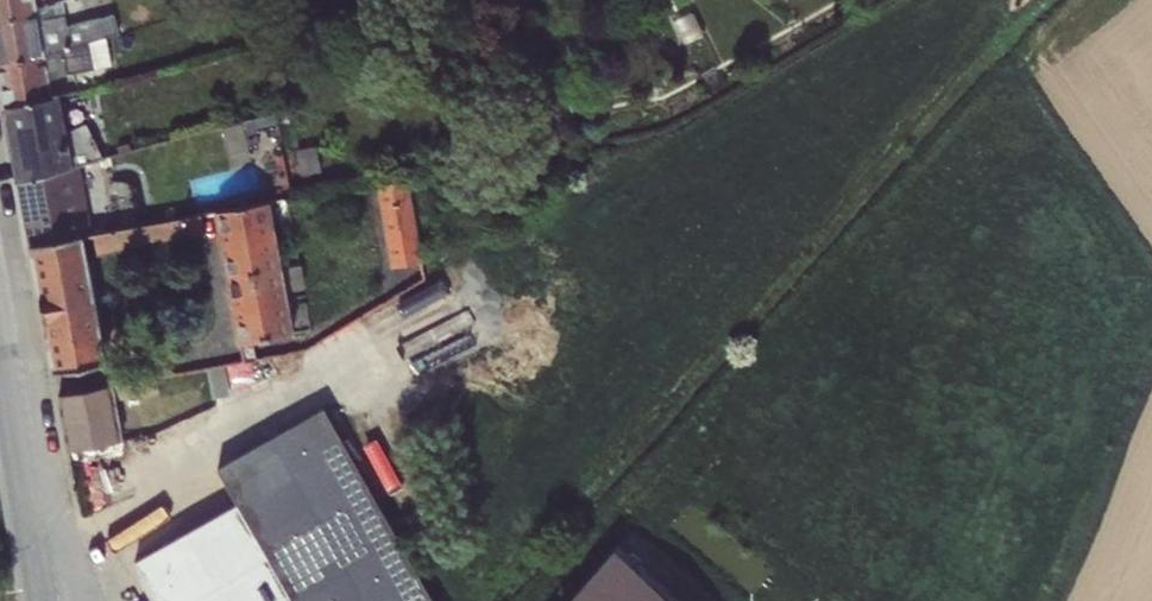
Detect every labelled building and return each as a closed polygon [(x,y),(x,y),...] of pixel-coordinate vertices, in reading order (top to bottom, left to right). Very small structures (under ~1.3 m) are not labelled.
[(38,16),(36,4),(61,1),(66,0),(0,0),(0,22),(38,16)] [(0,22),(0,64),(106,37),(117,33),(112,15),(66,27),(61,1),(36,4),(38,16),(0,22)] [(693,12),(673,21),(684,45),(704,35),(693,12)] [(0,64),(0,79),(5,108),(52,99),(49,80),(110,65),(106,37),(0,64)] [(52,99),(5,108),(19,180),(79,164),(102,158),(85,124),(66,133),(60,98),(52,99)] [(240,123),(222,127),(231,166),(237,165),(236,160),(245,158),(246,162),(251,161),(247,145),(255,143),(252,130),(275,125),(273,113),(240,121),(240,123)] [(316,146),(295,149),(299,175),(320,172),(316,146)] [(79,164),(19,180),(31,244),(82,234),(90,233),(79,164)] [(375,182),(390,267),(422,262),(406,177),(375,182)] [(240,342),(243,360),(255,358),(252,340),(294,333),(286,292),(305,289),(301,265),(282,269),(269,201),(214,212),(237,343),(240,342)] [(205,237),(199,212),(94,232),(99,256),(205,237)] [(82,234),(31,244),(30,244),(30,247),(31,247),(40,296),(39,297),(43,320),(45,320),(54,370),(53,370),(54,373),(108,363),(82,234)] [(459,357),(518,323),(509,308),(451,342),(459,357)] [(224,366),(207,369),(213,399),(230,396),(224,366)] [(155,377),(112,384),(115,400),(158,393),(155,377)] [(115,400),(112,384),(58,395),(68,450),(122,440),(115,400)] [(134,561),(156,600),(433,600),(325,408),(217,468),(237,504),(134,561)] [(614,548),(567,600),(673,600),(614,548)]
